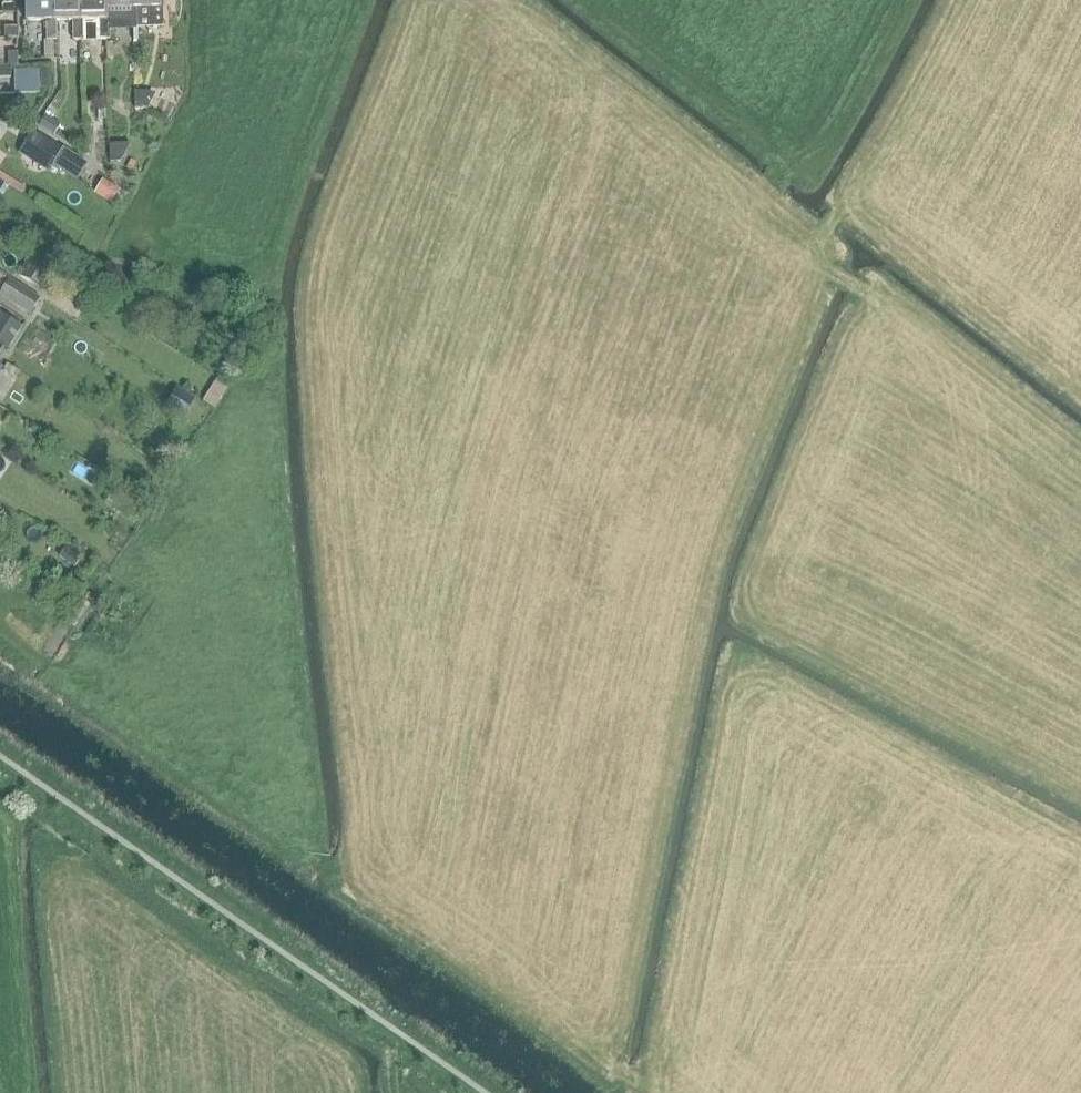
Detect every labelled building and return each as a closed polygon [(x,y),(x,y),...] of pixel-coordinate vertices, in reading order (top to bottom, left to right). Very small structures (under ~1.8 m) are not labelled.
[(55,22),(52,22),(51,0),(25,0),(25,21),(45,20),(45,40),(43,40),(44,58),(52,58),(52,40),(56,40),(55,22)] [(55,22),(55,20),(72,20),(72,39),(82,39),(82,21),(79,21),(78,0),(51,0),(52,22),(55,22)] [(79,21),(82,21),(82,39),(82,41),(106,41),(106,38),(109,38),(109,29),(109,21),(105,21),(105,0),(78,0),(79,21)] [(109,29),(135,29),(135,27),(135,10),(132,10),(132,0),(105,0),(105,21),(109,21),(109,29)] [(132,10),(135,10),(135,27),(162,27),(162,5),(160,5),(160,0),(132,0),(132,10)] [(7,26),(7,37),(16,37),(16,26),(7,26)] [(17,51),(7,51),(7,64),(17,64),(17,51)] [(10,76),(9,65),(0,65),(0,76),(10,76)] [(33,66),(34,88),(51,87),(50,65),(33,66)] [(155,92),(133,90),(134,107),(147,108),(155,92)] [(37,125),(53,134),(60,123),(44,113),(37,125)] [(109,162),(108,128),(96,129),(96,162),(109,162)] [(32,129),(21,146),(50,164),(61,147),(32,129)] [(129,143),(109,143),(109,161),(120,161),(129,143)] [(117,190),(102,180),(95,191),(111,201),(117,190)] [(8,187),(0,181),(0,195),(1,196),(8,187)] [(26,259),(17,274),(41,289),(50,274),(26,259)] [(29,314),(40,297),(9,277),(0,292),(0,296),(29,314)] [(7,348),(22,325),(0,311),(0,343),(7,348)] [(70,618),(81,625),(90,612),(79,604),(70,618)]
